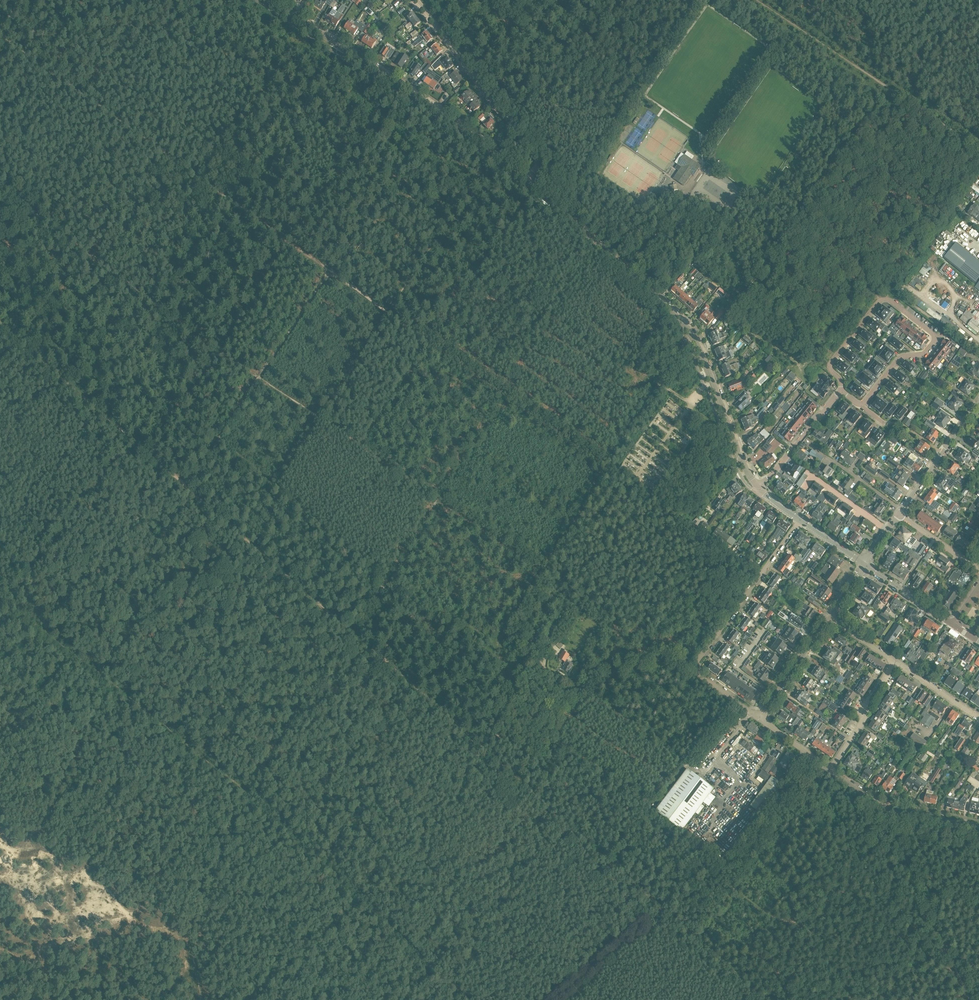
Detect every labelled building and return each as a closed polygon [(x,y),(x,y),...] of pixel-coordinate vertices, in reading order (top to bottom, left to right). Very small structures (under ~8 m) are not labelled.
[(327,1),(326,0),(317,0),(314,5),(321,9),(327,1)] [(404,2),(403,0),(397,0),(395,2),(392,4),(389,6),(391,9),(394,6),(396,9),(399,7),(404,2)] [(334,18),(330,24),(336,27),(340,21),(339,21),(342,16),(340,15),(343,10),(340,8),(337,13),(334,18)] [(329,14),(325,20),(330,24),(334,18),(337,13),(335,11),(333,10),(330,15),(329,14)] [(413,13),(407,18),(411,22),(416,18),(413,13)] [(408,24),(405,27),(407,29),(413,25),(415,27),(420,23),(416,18),(411,22),(408,24)] [(348,22),(344,29),(349,32),(353,25),(355,23),(355,22),(354,22),(352,20),(352,21),(350,20),(348,22)] [(386,25),(383,21),(379,27),(378,29),(378,28),(376,31),(380,33),(382,29),(383,29),(386,25)] [(353,25),(349,32),(354,35),(358,29),(360,31),(364,25),(360,23),(360,24),(356,22),(355,23),(353,25)] [(368,23),(363,32),(366,34),(371,26),(368,23)] [(419,35),(413,40),(415,43),(413,45),(415,47),(417,46),(419,44),(420,43),(421,43),(422,41),(423,41),(430,35),(427,31),(420,37),(419,35)] [(423,41),(422,41),(425,45),(427,43),(433,39),(430,35),(423,41)] [(367,45),(371,39),(366,36),(361,42),(367,45)] [(371,39),(367,45),(372,49),(376,42),(377,40),(374,39),(373,40),(371,39)] [(430,52),(422,58),(424,60),(426,58),(429,56),(440,48),(437,44),(431,48),(431,49),(429,51),(430,52)] [(383,50),(380,54),(383,56),(385,57),(386,56),(390,58),(394,51),(391,49),(388,47),(388,48),(387,49),(385,49),(384,48),(383,50)] [(440,48),(429,56),(430,57),(433,56),(432,55),(435,53),(437,56),(443,51),(440,48)] [(401,55),(398,53),(397,52),(394,57),(398,60),(395,64),(401,68),(408,58),(401,54),(401,55)] [(436,63),(431,67),(435,72),(441,67),(444,71),(445,69),(447,71),(449,69),(449,70),(453,67),(452,66),(453,66),(447,58),(443,61),(441,58),(436,63)] [(417,74),(420,70),(419,69),(420,67),(414,63),(410,69),(412,70),(409,74),(414,77),(416,74),(417,74)] [(426,63),(420,69),(425,73),(427,70),(428,69),(430,67),(428,65),(426,63)] [(429,74),(424,83),(429,86),(436,75),(431,71),(428,74),(429,74)] [(441,78),(443,80),(446,78),(448,81),(451,78),(453,81),(459,76),(456,72),(450,76),(450,75),(448,77),(446,74),(441,78)] [(436,75),(429,86),(434,89),(437,84),(438,82),(441,78),(436,75)] [(455,83),(452,85),(454,88),(457,86),(457,85),(462,80),(459,76),(453,81),(455,83)] [(467,105),(468,104),(475,98),(469,90),(462,96),(464,100),(463,100),(467,105)] [(474,112),(481,106),(475,98),(468,104),(467,105),(470,110),(472,109),(474,112)] [(482,113),(477,118),(479,120),(480,120),(484,124),(483,125),(485,126),(485,127),(486,129),(487,129),(494,123),(492,120),(493,118),(488,112),(484,116),(482,113)] [(700,166),(699,165),(687,157),(688,156),(685,154),(685,155),(684,155),(675,169),(678,171),(673,179),(684,186),(691,175),(693,176),(700,166)] [(967,212),(974,217),(978,211),(978,207),(974,204),(967,212)] [(944,259),(975,284),(978,279),(978,261),(957,243),(944,259)] [(696,279),(696,278),(700,274),(696,270),(692,275),(696,279)] [(914,288),(917,285),(918,286),(922,281),(915,276),(913,278),(909,284),(914,288)] [(670,291),(674,295),(679,289),(682,286),(678,282),(675,286),(670,291)] [(678,298),(683,293),(685,290),(683,289),(686,286),(684,284),(682,286),(679,289),(674,295),(678,298)] [(717,288),(711,284),(708,288),(714,292),(717,288)] [(726,294),(720,289),(717,292),(724,297),(726,294)] [(687,296),(689,293),(685,290),(683,293),(678,298),(681,302),(687,296)] [(690,299),(692,297),(689,293),(687,296),(681,302),(685,305),(690,299)] [(697,299),(696,300),(694,303),(689,308),(693,312),(698,306),(699,307),(702,303),(700,300),(703,297),(700,295),(697,299)] [(694,303),(696,300),(692,297),(690,299),(685,305),(689,308),(694,303)] [(707,310),(708,308),(705,305),(699,313),(702,315),(699,319),(703,323),(708,317),(711,313),(707,310)] [(880,310),(882,312),(890,318),(896,311),(891,308),(889,310),(884,305),(883,306),(883,305),(881,308),(881,309),(880,310)] [(890,318),(882,312),(880,310),(879,312),(878,311),(876,314),(876,315),(886,323),(890,318)] [(713,311),(711,313),(708,317),(703,323),(707,327),(714,319),(712,317),(715,313),(713,311)] [(965,324),(977,333),(978,331),(978,311),(978,313),(976,311),(975,313),(974,313),(973,314),(972,315),(965,324)] [(895,321),(892,326),(894,328),(895,326),(900,330),(906,321),(903,319),(902,319),(901,318),(898,322),(895,321)] [(715,329),(720,323),(721,321),(719,319),(712,327),(715,329)] [(872,320),(871,320),(869,323),(868,325),(877,332),(879,329),(882,331),(885,326),(880,322),(878,324),(872,320)] [(906,321),(900,330),(904,333),(910,325),(906,322),(906,321)] [(908,336),(914,328),(910,325),(904,333),(908,336)] [(908,336),(912,340),(918,332),(914,328),(908,336)] [(709,335),(708,336),(709,338),(710,338),(711,340),(718,337),(721,336),(725,335),(724,333),(720,334),(718,330),(717,329),(716,330),(715,331),(716,332),(709,335)] [(864,331),(863,330),(861,333),(860,335),(868,342),(870,340),(873,342),(877,337),(872,332),(870,335),(864,330),(864,331)] [(923,335),(918,332),(912,340),(917,343),(923,335)] [(920,348),(923,350),(926,345),(924,343),(928,339),(926,338),(927,337),(923,334),(923,335),(917,343),(921,347),(920,348)] [(718,337),(711,340),(712,343),(711,344),(712,345),(713,345),(713,346),(720,343),(719,339),(722,338),(726,337),(725,335),(721,336),(718,337)] [(746,343),(749,339),(744,335),(741,339),(746,343)] [(904,346),(899,342),(901,340),(898,338),(895,335),(889,342),(900,351),(902,349),(904,347),(903,347),(904,346)] [(950,343),(946,339),(945,341),(945,340),(942,344),(950,350),(954,346),(955,347),(957,344),(952,340),(950,343)] [(852,346),(853,347),(860,353),(863,349),(866,351),(869,347),(863,342),(861,345),(856,340),(855,341),(855,340),(853,343),(853,344),(852,346)] [(715,351),(714,351),(715,353),(716,353),(717,356),(724,353),(725,352),(728,351),(731,350),(734,349),(738,344),(735,342),(735,343),(732,341),(730,343),(732,345),(732,346),(730,346),(731,348),(730,348),(728,348),(725,350),(725,349),(724,346),(715,350),(715,351)] [(752,342),(748,346),(752,350),(757,346),(752,342)] [(886,344),(881,351),(891,359),(893,357),(893,358),(895,355),(894,355),(895,354),(889,350),(891,348),(886,344)] [(950,350),(942,344),(939,348),(947,355),(950,350)] [(962,347),(958,352),(960,353),(960,354),(964,357),(968,351),(962,347)] [(939,348),(936,353),(944,359),(947,355),(939,348)] [(724,353),(717,356),(718,358),(717,359),(718,360),(719,360),(719,361),(725,359),(726,362),(732,359),(728,351),(725,352),(724,353)] [(855,353),(854,355),(848,351),(847,351),(844,353),(845,354),(843,356),(849,360),(848,361),(851,363),(851,362),(852,363),(854,360),(857,362),(861,357),(855,353)] [(882,359),(888,363),(889,363),(891,361),(890,360),(891,359),(881,351),(875,357),(880,361),(882,359)] [(936,353),(932,357),(940,363),(944,359),(936,353)] [(882,371),(884,369),(884,368),(878,363),(880,361),(875,357),(870,364),(880,373),(882,371)] [(929,361),(937,367),(940,363),(932,357),(929,361)] [(954,359),(950,364),(958,369),(961,365),(954,359)] [(935,373),(934,372),(937,367),(929,361),(929,360),(926,364),(925,366),(930,369),(928,371),(933,375),(935,373)] [(835,366),(837,367),(841,371),(840,371),(843,373),(844,373),(846,371),(849,373),(853,367),(847,363),(846,365),(840,361),(839,361),(836,364),(837,364),(835,366)] [(916,372),(919,368),(914,363),(912,366),(906,361),(906,362),(905,361),(903,364),(903,365),(902,367),(911,374),(913,370),(916,372)] [(721,367),(721,368),(721,369),(722,369),(723,372),(738,366),(740,365),(740,363),(737,364),(734,365),(733,365),(732,365),(730,366),(728,363),(721,366),(721,367)] [(865,371),(869,375),(871,373),(877,377),(877,376),(878,377),(880,375),(879,374),(880,373),(870,364),(865,371)] [(955,373),(958,369),(950,364),(948,368),(955,373)] [(738,366),(723,372),(725,378),(733,375),(732,372),(735,370),(739,368),(741,367),(740,365),(738,366)] [(976,375),(978,378),(978,371),(976,369),(973,367),(973,366),(968,373),(974,378),(976,375)] [(865,371),(864,370),(860,376),(862,378),(860,380),(869,387),(871,385),(871,386),(873,383),(873,382),(867,377),(869,375),(865,371)] [(894,377),(896,379),(899,381),(898,382),(901,384),(902,383),(903,384),(905,380),(908,382),(911,378),(906,374),(904,376),(898,371),(898,372),(897,371),(895,374),(895,375),(894,377)] [(924,371),(920,378),(924,380),(928,374),(924,371)] [(745,380),(749,384),(756,377),(751,373),(745,380)] [(834,382),(826,376),(822,380),(825,382),(822,386),(820,384),(815,391),(823,398),(828,392),(826,390),(829,386),(830,387),(834,382)] [(964,379),(961,383),(971,390),(974,386),(967,381),(964,379)] [(742,386),(740,380),(732,383),(733,384),(729,385),(731,391),(737,389),(738,391),(745,388),(744,385),(742,386)] [(953,385),(947,380),(944,384),(951,388),(953,385)] [(852,392),(854,393),(855,394),(856,393),(861,398),(863,395),(863,396),(865,393),(865,392),(859,388),(861,385),(856,381),(852,385),(855,387),(852,391),(853,391),(852,392)] [(890,392),(891,392),(893,394),(894,393),(894,394),(897,391),(900,393),(903,388),(898,384),(896,386),(890,382),(889,382),(887,384),(887,385),(885,387),(891,391),(890,392)] [(958,388),(965,393),(968,395),(971,390),(961,383),(958,388)] [(747,407),(750,404),(746,400),(746,398),(748,396),(744,391),(738,398),(740,400),(735,405),(738,408),(738,409),(739,410),(740,410),(741,411),(746,406),(747,407)] [(950,401),(952,402),(959,407),(962,403),(958,400),(960,396),(958,394),(956,393),(954,391),(950,396),(952,398),(950,401)] [(875,409),(876,410),(883,402),(880,400),(882,398),(878,394),(874,399),(876,401),(872,406),(873,407),(872,408),(874,409),(875,409)] [(808,400),(809,401),(805,406),(813,412),(814,412),(817,409),(816,408),(817,407),(813,404),(815,401),(810,397),(808,400)] [(934,403),(941,408),(944,403),(937,398),(934,403)] [(883,402),(876,410),(878,411),(878,412),(880,414),(881,413),(881,414),(886,408),(888,410),(892,405),(887,402),(885,404),(883,402)] [(956,412),(959,407),(952,402),(949,407),(956,412)] [(773,409),(775,411),(780,406),(776,403),(768,412),(769,413),(773,409)] [(773,414),(775,416),(778,418),(781,414),(780,414),(783,410),(786,412),(790,406),(786,403),(782,408),(781,408),(782,408),(780,406),(775,411),(773,414)] [(837,411),(838,412),(840,414),(838,417),(843,420),(847,415),(845,413),(849,407),(844,403),(840,408),(839,407),(837,410),(838,411),(837,411)] [(938,411),(941,408),(934,403),(931,406),(938,411)] [(895,411),(897,413),(901,408),(899,406),(898,408),(893,404),(885,414),(887,415),(887,416),(889,418),(890,417),(890,418),(895,411)] [(802,410),(810,416),(813,412),(805,406),(802,410)] [(908,410),(904,406),(896,416),(898,418),(897,418),(899,420),(900,419),(900,420),(908,410)] [(757,415),(757,416),(758,419),(766,410),(762,407),(756,414),(757,415)] [(800,408),(797,412),(806,420),(810,416),(802,410),(800,408)] [(942,410),(937,417),(947,424),(948,423),(949,421),(950,420),(948,418),(949,416),(942,410)] [(848,416),(844,421),(852,427),(861,416),(859,414),(856,411),(856,412),(855,412),(851,418),(848,416)] [(911,411),(906,417),(911,421),(916,415),(911,411)] [(793,417),(803,424),(806,420),(797,412),(793,417)] [(741,420),(743,425),(751,422),(750,422),(753,421),(754,420),(757,419),(758,419),(757,416),(754,417),(753,414),(748,417),(741,420)] [(793,417),(790,421),(800,429),(803,424),(793,417)] [(937,417),(934,422),(943,429),(944,427),(945,427),(946,426),(946,425),(947,424),(937,417)] [(903,423),(908,427),(912,422),(906,418),(903,423)] [(745,431),(753,428),(752,425),(756,424),(759,421),(758,419),(757,419),(754,420),(753,421),(750,422),(751,422),(743,425),(745,431)] [(926,422),(934,428),(936,426),(928,420),(926,422)] [(800,429),(790,421),(787,425),(788,427),(796,433),(800,429)] [(867,421),(858,432),(866,438),(870,433),(868,431),(872,425),(872,424),(870,422),(869,422),(867,421)] [(901,425),(897,430),(897,431),(901,433),(903,435),(906,431),(902,428),(903,427),(901,425)] [(788,427),(785,431),(793,437),(796,433),(788,427)] [(933,430),(930,428),(927,433),(936,439),(939,435),(933,430)] [(765,439),(770,435),(764,429),(759,434),(761,435),(758,438),(750,446),(749,447),(753,451),(761,442),(764,439),(765,439)] [(793,437),(785,431),(781,435),(776,430),(774,433),(778,436),(783,440),(785,438),(789,442),(790,440),(791,441),(793,437)] [(817,430),(813,436),(825,444),(833,433),(830,431),(826,436),(823,434),(819,432),(817,430)] [(872,434),(868,440),(876,446),(884,435),(882,433),(883,432),(880,430),(880,431),(879,430),(874,436),(872,434)] [(761,435),(759,434),(759,433),(757,436),(755,434),(746,443),(750,446),(758,438),(761,435)] [(933,443),(936,439),(927,433),(924,437),(933,443)] [(774,438),(771,436),(767,442),(766,441),(760,448),(766,453),(772,447),(769,444),(774,438)] [(967,443),(973,448),(977,450),(978,447),(978,444),(977,442),(974,440),(971,438),(967,443)] [(841,447),(843,444),(840,441),(837,445),(836,444),(836,443),(832,439),(826,447),(831,450),(833,447),(835,448),(838,451),(841,447)] [(918,446),(927,452),(930,448),(921,441),(918,446)] [(924,456),(927,452),(918,446),(915,450),(924,456)] [(801,448),(796,456),(803,461),(808,455),(804,453),(806,451),(804,449),(804,450),(801,448)] [(960,453),(959,454),(969,460),(971,457),(975,461),(978,457),(972,453),(971,456),(970,455),(965,451),(962,449),(962,450),(961,450),(959,452),(960,452),(960,453)] [(845,462),(851,454),(845,450),(840,457),(844,460),(843,460),(845,462)] [(912,454),(908,458),(909,459),(915,463),(918,465),(914,470),(917,473),(920,470),(921,470),(923,468),(922,467),(924,464),(919,459),(920,458),(913,453),(912,455),(912,454)] [(815,457),(814,458),(821,462),(824,458),(817,454),(815,457)] [(851,454),(845,462),(851,466),(857,459),(851,454)] [(957,457),(956,458),(963,463),(964,463),(965,461),(968,463),(969,464),(971,465),(972,463),(969,460),(959,454),(958,454),(957,456),(957,457)] [(765,468),(775,461),(770,455),(761,462),(765,468)] [(886,462),(897,469),(900,465),(889,458),(886,462)] [(915,463),(909,459),(908,458),(903,465),(907,468),(909,465),(912,468),(914,470),(918,465),(915,463)] [(952,461),(949,466),(956,471),(959,467),(952,461)] [(788,466),(784,472),(792,477),(796,471),(795,471),(799,466),(794,463),(790,467),(788,466)] [(726,475),(722,464),(711,468),(715,479),(726,475)] [(871,467),(868,464),(865,468),(875,476),(878,472),(871,467)] [(834,471),(826,466),(823,470),(823,469),(821,471),(830,477),(834,471)] [(946,470),(956,477),(959,473),(956,471),(949,466),(946,470)] [(891,477),(882,470),(879,473),(889,480),(891,477)] [(897,475),(906,482),(906,481),(907,481),(909,479),(908,478),(909,477),(900,470),(897,475)] [(867,475),(863,479),(866,482),(870,484),(873,480),(867,475)] [(905,483),(906,482),(897,475),(893,480),(902,487),(903,485),(904,485),(906,483),(905,483)] [(944,475),(940,480),(947,485),(951,480),(944,475)] [(958,477),(953,483),(960,488),(964,482),(958,477)] [(836,479),(831,486),(837,490),(839,486),(837,485),(840,482),(836,479)] [(849,497),(853,490),(850,488),(854,483),(848,479),(842,487),(846,490),(844,492),(846,493),(845,494),(849,497)] [(778,485),(776,487),(780,491),(789,482),(786,480),(783,484),(779,480),(776,483),(778,485)] [(789,482),(780,491),(784,495),(789,490),(794,484),(793,483),(790,480),(789,482)] [(936,485),(942,489),(940,491),(945,495),(949,490),(951,491),(953,489),(950,487),(947,485),(940,480),(936,485)] [(815,482),(811,488),(820,494),(824,488),(815,482)] [(730,497),(731,495),(732,494),(733,492),(739,487),(736,483),(727,490),(728,493),(728,495),(727,495),(723,501),(720,499),(713,509),(718,513),(727,500),(730,497)] [(889,486),(887,488),(900,497),(903,493),(896,488),(895,488),(890,484),(889,486)] [(733,492),(732,494),(731,495),(733,497),(742,491),(739,487),(733,492)] [(795,505),(798,507),(806,495),(808,493),(801,488),(799,490),(802,492),(794,503),(796,504),(795,505)] [(897,501),(900,497),(887,488),(884,491),(887,494),(890,496),(897,501)] [(933,488),(928,496),(934,500),(939,493),(933,488)] [(806,495),(798,507),(800,509),(801,508),(802,509),(807,503),(805,502),(809,498),(810,498),(815,502),(817,499),(812,495),(812,496),(808,493),(806,495)] [(831,493),(826,499),(835,505),(840,499),(831,493)] [(742,508),(744,504),(749,498),(744,494),(739,501),(740,501),(738,505),(742,508)] [(851,494),(849,498),(855,503),(858,499),(851,494)] [(881,509),(883,511),(887,505),(882,502),(884,499),(877,494),(875,498),(879,500),(875,505),(881,509)] [(937,510),(940,505),(934,500),(928,496),(924,501),(928,504),(926,507),(933,511),(935,509),(937,510)] [(749,498),(744,504),(748,507),(746,510),(748,512),(751,509),(749,508),(754,501),(749,498)] [(949,509),(954,512),(959,506),(954,502),(949,509)] [(750,517),(744,525),(747,527),(750,522),(752,519),(761,506),(757,503),(752,510),(755,512),(751,518),(750,517)] [(841,509),(850,516),(854,510),(845,503),(841,509)] [(978,512),(978,504),(977,507),(973,504),(970,509),(975,512),(976,513),(977,511),(978,512)] [(812,516),(816,519),(824,508),(821,506),(822,506),(821,506),(822,506),(820,505),(812,516)] [(871,507),(868,512),(872,515),(874,513),(879,517),(883,511),(881,509),(875,505),(873,508),(871,507)] [(761,506),(752,519),(754,520),(756,517),(759,519),(766,509),(761,506)] [(824,508),(816,519),(821,522),(825,516),(823,515),(827,510),(824,508)] [(764,528),(773,514),(769,511),(765,518),(762,521),(764,523),(762,526),(764,527),(764,528)] [(921,523),(928,512),(927,511),(925,514),(921,511),(917,518),(918,519),(918,520),(921,523)] [(927,525),(932,518),(928,516),(930,513),(928,512),(921,523),(925,525),(926,524),(927,525)] [(955,513),(950,520),(953,522),(958,515),(955,513)] [(773,523),(777,517),(773,514),(764,528),(762,531),(764,532),(766,529),(768,526),(770,527),(773,523)] [(835,523),(838,519),(840,517),(836,514),(834,517),(835,517),(832,521),(828,527),(835,532),(839,526),(835,523)] [(932,530),(939,519),(937,518),(936,521),(932,518),(927,525),(929,526),(928,527),(932,530)] [(978,526),(978,519),(977,518),(975,521),(970,529),(975,532),(978,526)] [(769,544),(774,538),(775,538),(776,535),(785,523),(781,519),(776,526),(778,527),(776,530),(777,531),(773,537),(772,537),(767,543),(769,544)] [(872,531),(876,526),(866,519),(862,524),(872,531)] [(939,519),(932,530),(935,532),(936,531),(938,532),(942,526),(939,523),(940,521),(939,519)] [(704,532),(708,526),(703,522),(699,528),(704,532)] [(782,537),(785,532),(790,526),(785,523),(776,535),(775,538),(774,538),(777,540),(780,535),(782,537)] [(858,533),(861,529),(854,524),(851,528),(850,530),(853,532),(852,533),(849,537),(850,538),(849,540),(855,544),(860,536),(857,534),(858,533)] [(953,541),(958,533),(948,526),(943,534),(953,541)] [(720,537),(724,533),(717,528),(714,533),(720,537)] [(896,537),(905,543),(905,542),(909,544),(909,543),(913,546),(917,540),(913,537),(913,538),(910,536),(911,534),(902,528),(896,537)] [(965,539),(969,533),(967,531),(965,535),(962,533),(960,536),(956,542),(961,546),(965,539)] [(797,541),(800,543),(805,536),(799,532),(794,539),(797,541)] [(965,539),(961,546),(965,549),(970,543),(967,541),(969,537),(971,534),(969,533),(965,539)] [(805,536),(800,543),(806,547),(810,540),(805,536)] [(730,537),(726,542),(732,546),(736,541),(730,537)] [(910,550),(900,543),(895,539),(892,543),(891,543),(889,545),(890,545),(890,546),(895,550),(898,546),(907,553),(908,553),(910,550)] [(816,554),(821,547),(816,544),(811,550),(809,549),(808,551),(804,557),(802,559),(801,560),(802,560),(803,561),(804,561),(805,561),(806,561),(807,560),(808,559),(808,558),(811,554),(813,552),(816,554)] [(821,547),(816,554),(819,556),(817,558),(819,560),(826,551),(821,547)] [(759,559),(763,553),(759,550),(755,556),(759,559)] [(910,550),(908,553),(918,560),(921,557),(910,550)] [(891,552),(891,553),(888,551),(886,555),(888,557),(882,566),(888,570),(894,561),(893,561),(894,559),(897,561),(899,558),(891,552)] [(802,559),(795,554),(793,558),(789,555),(785,560),(790,564),(794,560),(797,562),(798,562),(799,562),(802,559)] [(840,560),(832,554),(820,571),(825,575),(824,578),(823,578),(827,581),(826,582),(828,582),(832,584),(834,581),(834,582),(834,581),(836,578),(836,579),(836,578),(838,576),(838,575),(840,573),(841,572),(840,572),(837,570),(837,569),(836,568),(838,566),(840,567),(844,562),(840,560)] [(912,567),(916,561),(908,556),(904,562),(902,560),(893,573),(904,580),(913,568),(912,567)] [(946,573),(950,568),(947,565),(950,561),(941,556),(937,562),(943,566),(941,569),(946,573)] [(787,569),(790,564),(785,560),(781,565),(787,569)] [(810,569),(814,571),(818,565),(815,562),(810,569)] [(783,574),(787,569),(781,565),(777,570),(783,574)] [(955,586),(963,574),(958,571),(957,570),(955,571),(955,572),(954,572),(949,579),(949,580),(948,581),(949,584),(952,586),(953,584),(955,586)] [(921,574),(916,571),(912,577),(915,579),(911,584),(917,588),(922,579),(919,577),(921,574)] [(963,574),(955,586),(960,589),(962,586),(963,587),(965,584),(966,585),(971,578),(964,573),(963,574)] [(774,574),(771,580),(776,584),(780,579),(774,574)] [(828,597),(831,592),(825,587),(826,585),(812,574),(810,578),(821,586),(820,588),(822,590),(820,592),(828,597)] [(769,582),(767,585),(770,587),(769,589),(773,592),(775,590),(773,589),(776,584),(771,580),(769,582)] [(874,583),(872,581),(867,588),(866,587),(864,590),(865,591),(860,598),(868,604),(875,594),(877,595),(882,588),(881,587),(882,587),(879,585),(879,586),(877,584),(874,582),(874,583)] [(931,584),(929,582),(928,581),(921,591),(928,596),(933,588),(934,589),(936,587),(935,586),(936,584),(932,581),(931,584)] [(958,592),(960,589),(955,586),(953,589),(952,588),(951,590),(950,590),(948,592),(949,593),(942,604),(949,609),(959,593),(958,592)] [(764,591),(762,594),(767,598),(771,593),(775,596),(776,594),(773,592),(769,589),(768,591),(767,591),(765,589),(764,591)] [(820,592),(818,590),(815,593),(816,595),(815,596),(812,594),(813,594),(808,591),(806,594),(810,597),(815,600),(817,598),(824,602),(828,597),(820,592)] [(883,595),(881,593),(874,604),(878,606),(881,601),(886,604),(892,595),(887,591),(884,594),(883,595)] [(762,594),(758,599),(764,604),(767,598),(762,594)] [(897,612),(899,610),(902,612),(903,611),(904,612),(908,606),(903,603),(903,604),(896,600),(895,599),(891,604),(893,605),(891,608),(891,609),(892,610),(892,611),(893,611),(894,612),(895,612),(896,612),(897,612)] [(810,608),(805,604),(800,601),(797,605),(801,607),(804,609),(807,612),(814,617),(817,612),(810,608)] [(752,608),(757,612),(761,607),(755,603),(752,608)] [(871,609),(864,604),(862,606),(860,605),(856,609),(865,616),(865,615),(866,616),(871,609)] [(882,613),(887,617),(889,614),(888,613),(890,609),(886,607),(882,613)] [(753,617),(757,612),(752,608),(748,613),(753,617)] [(905,614),(907,615),(905,618),(912,623),(913,621),(917,624),(920,619),(916,616),(918,613),(917,612),(918,612),(914,610),(911,608),(908,613),(906,612),(905,614)] [(862,620),(865,616),(856,609),(853,614),(862,620)] [(787,617),(780,612),(778,615),(785,621),(786,619),(787,617)] [(814,617),(807,612),(806,613),(805,612),(804,614),(805,615),(804,616),(811,621),(814,617)] [(801,622),(802,620),(792,613),(788,618),(787,617),(786,619),(789,621),(801,629),(804,624),(801,622)] [(891,619),(887,617),(882,613),(879,618),(887,624),(891,619)] [(741,622),(747,626),(751,621),(745,617),(741,622)] [(766,629),(771,622),(768,619),(763,626),(766,629)] [(929,633),(935,624),(928,619),(925,624),(924,626),(923,625),(921,628),(929,633)] [(743,631),(747,626),(741,622),(737,627),(743,631)] [(788,626),(784,631),(786,632),(787,633),(796,639),(796,638),(797,639),(799,636),(799,635),(799,634),(794,630),(795,628),(793,626),(790,624),(789,624),(788,626)] [(903,633),(905,630),(896,624),(885,641),(891,645),(894,642),(895,643),(897,639),(896,639),(901,632),(903,633)] [(929,633),(928,634),(926,638),(930,640),(932,637),(930,636),(932,632),(936,635),(940,627),(936,624),(935,624),(929,633)] [(880,637),(885,630),(881,628),(876,635),(880,637)] [(912,635),(916,638),(921,631),(917,628),(915,632),(913,635),(912,635)] [(730,635),(736,639),(739,634),(734,630),(730,635)] [(744,635),(749,638),(751,636),(753,634),(750,631),(748,630),(746,633),(744,635)] [(781,636),(779,638),(781,639),(785,642),(787,640),(790,643),(792,644),(793,643),(793,644),(796,641),(796,640),(795,640),(796,639),(787,633),(786,632),(784,631),(781,636)] [(959,641),(946,631),(944,634),(943,633),(938,641),(939,641),(937,644),(937,643),(931,651),(939,657),(942,652),(950,658),(955,651),(954,650),(958,644),(958,643),(959,641)] [(738,640),(736,639),(730,635),(726,640),(732,644),(734,641),(736,643),(738,640)] [(844,647),(848,642),(846,641),(838,635),(835,640),(844,647)] [(774,644),(784,651),(787,646),(777,639),(774,644)] [(720,649),(728,654),(729,652),(727,651),(729,648),(724,644),(720,649)] [(780,655),(784,651),(774,644),(771,648),(780,655)] [(910,661),(916,653),(914,651),(915,649),(913,648),(914,646),(911,644),(907,651),(909,653),(906,658),(910,661)] [(845,649),(841,646),(839,649),(848,656),(852,650),(847,647),(845,649)] [(832,651),(829,649),(826,653),(836,660),(841,652),(834,648),(832,651)] [(860,660),(866,652),(859,648),(856,653),(853,651),(850,655),(846,662),(849,664),(854,657),(854,656),(860,660)] [(726,657),(728,654),(720,649),(716,654),(722,658),(724,655),(726,657)] [(970,662),(976,653),(970,649),(965,656),(962,660),(969,664),(970,662)] [(568,673),(572,666),(567,663),(568,661),(566,660),(569,655),(563,651),(559,658),(565,662),(563,665),(565,666),(563,670),(568,673)] [(916,653),(910,661),(915,664),(919,659),(923,662),(927,655),(923,652),(921,656),(916,653)] [(770,653),(766,657),(776,664),(779,660),(770,653)] [(823,657),(834,665),(837,661),(836,660),(826,653),(825,654),(824,654),(823,656),(823,657)] [(764,655),(761,660),(763,662),(773,669),(776,664),(766,657),(764,655)] [(870,665),(875,658),(869,655),(865,662),(870,665)] [(875,669),(880,662),(875,658),(870,665),(875,669)] [(880,662),(875,669),(881,672),(885,665),(880,662)] [(712,672),(716,667),(711,663),(707,669),(712,672)] [(760,665),(757,670),(758,670),(768,678),(772,673),(764,667),(763,667),(760,665)] [(813,670),(825,678),(827,676),(824,674),(825,673),(822,671),(816,666),(813,670)] [(716,667),(712,672),(717,676),(722,671),(716,667)] [(950,672),(959,677),(962,673),(953,668),(950,672)] [(758,670),(755,674),(757,675),(756,677),(764,683),(767,679),(768,678),(758,670)] [(824,681),(826,679),(825,678),(813,670),(810,674),(814,676),(820,680),(821,679),(824,681)] [(845,678),(848,680),(853,673),(849,671),(845,678)] [(726,684),(734,674),(731,672),(730,673),(728,672),(721,681),(726,684)] [(731,688),(738,679),(736,678),(737,676),(734,674),(726,684),(731,688)] [(953,690),(960,680),(958,682),(953,679),(955,677),(951,674),(944,684),(953,690)] [(844,679),(839,675),(835,681),(841,684),(844,679)] [(863,682),(870,686),(873,681),(866,676),(863,682)] [(902,686),(906,680),(901,676),(897,683),(902,686)] [(817,690),(820,692),(822,690),(816,686),(817,685),(814,682),(808,678),(805,682),(817,690)] [(738,679),(731,688),(736,691),(744,681),(740,679),(739,680),(738,679)] [(870,686),(863,682),(860,680),(856,685),(866,692),(870,686)] [(907,690),(912,683),(906,680),(902,686),(907,690)] [(962,696),(967,688),(965,687),(962,685),(963,683),(960,680),(953,690),(962,696)] [(741,695),(747,686),(746,685),(747,683),(744,681),(736,691),(741,695)] [(812,691),(815,693),(817,690),(805,682),(802,685),(805,688),(811,692),(812,691)] [(912,683),(907,690),(912,694),(917,687),(912,683)] [(863,697),(866,692),(856,685),(853,690),(863,697)] [(747,686),(741,695),(746,698),(753,688),(750,686),(749,687),(747,686)] [(971,702),(976,694),(971,691),(972,688),(969,686),(967,688),(962,696),(971,702)] [(753,688),(746,698),(751,702),(757,693),(755,692),(756,690),(753,688)] [(803,693),(799,690),(796,694),(807,702),(811,696),(804,691),(803,693)] [(845,696),(852,700),(856,695),(849,691),(845,696)] [(909,704),(908,706),(911,708),(916,700),(917,701),(918,702),(921,704),(928,694),(923,691),(919,695),(917,699),(914,697),(913,699),(909,704)] [(895,704),(899,698),(897,697),(890,692),(886,697),(893,702),(895,704)] [(976,694),(971,702),(978,707),(978,693),(977,692),(976,694)] [(806,705),(808,703),(807,702),(796,694),(793,698),(799,702),(800,701),(806,705)] [(928,694),(921,704),(924,706),(927,708),(928,705),(930,702),(933,698),(928,694)] [(849,706),(852,700),(845,696),(842,701),(840,700),(849,706)] [(891,705),(893,702),(886,697),(882,703),(893,709),(894,707),(891,705)] [(845,711),(849,706),(840,700),(839,702),(840,703),(838,707),(832,702),(830,705),(836,709),(839,711),(841,708),(845,711)] [(942,714),(947,707),(938,701),(933,707),(933,708),(932,710),(935,713),(937,710),(942,714)] [(790,702),(786,708),(793,712),(792,714),(791,714),(795,717),(799,720),(800,719),(801,717),(797,714),(800,710),(797,708),(790,702)] [(824,712),(828,706),(823,703),(819,708),(824,712)] [(893,709),(882,703),(879,708),(886,713),(887,710),(890,712),(892,709),(893,709)] [(927,708),(921,715),(924,717),(931,707),(928,705),(927,708)] [(779,715),(779,716),(782,718),(786,720),(789,722),(790,720),(791,718),(793,719),(793,720),(791,723),(793,726),(794,727),(796,724),(797,724),(799,720),(795,717),(791,714),(790,713),(788,715),(782,711),(779,715)] [(876,717),(885,723),(886,723),(887,721),(885,720),(888,717),(879,711),(876,717)] [(956,720),(959,715),(953,711),(950,716),(946,721),(952,725),(956,720)] [(927,713),(921,722),(929,728),(935,720),(937,721),(940,718),(932,713),(931,715),(927,713)] [(836,721),(843,725),(847,720),(840,715),(836,721)] [(883,726),(885,723),(876,717),(872,721),(879,726),(881,727),(882,725),(883,726)] [(811,727),(813,729),(816,731),(821,724),(816,720),(811,727)] [(831,725),(833,726),(839,731),(843,725),(836,721),(835,720),(834,720),(833,721),(832,722),(832,723),(831,724),(831,725)] [(969,722),(965,720),(961,726),(960,725),(957,729),(958,729),(954,734),(959,737),(960,735),(962,732),(963,731),(965,729),(969,722)] [(879,726),(872,721),(868,727),(875,732),(876,731),(877,733),(879,730),(877,729),(879,726)] [(750,724),(748,722),(744,727),(753,733),(754,732),(756,733),(758,730),(756,728),(757,727),(751,722),(750,724)] [(969,731),(970,729),(972,724),(969,722),(965,729),(963,731),(962,732),(960,735),(959,737),(961,738),(954,748),(959,751),(965,741),(963,740),(968,732),(968,731),(969,730),(969,731)] [(797,729),(795,733),(800,737),(804,730),(799,727),(799,726),(797,724),(795,727),(797,729)] [(823,724),(819,730),(823,732),(827,727),(823,724)] [(804,730),(800,737),(805,741),(810,734),(804,730)] [(862,737),(868,742),(871,738),(874,740),(877,737),(871,733),(869,735),(865,732),(862,737)] [(927,742),(914,733),(909,740),(922,749),(927,742)] [(822,741),(819,739),(821,735),(819,734),(812,745),(817,748),(822,741)] [(757,735),(754,739),(757,741),(755,744),(759,746),(760,744),(763,740),(757,735)] [(821,751),(826,744),(824,742),(826,739),(824,737),(822,741),(817,748),(821,751)] [(870,743),(868,742),(862,737),(858,743),(865,747),(867,748),(870,743)] [(829,745),(833,740),(831,738),(827,744),(826,744),(821,751),(826,754),(831,747),(829,745)] [(741,745),(755,755),(758,750),(744,740),(741,745)] [(831,747),(826,754),(831,758),(836,751),(831,747)] [(965,748),(960,755),(966,758),(970,752),(965,748)] [(769,757),(762,769),(768,773),(777,760),(781,753),(780,753),(780,752),(778,751),(777,751),(772,749),(769,755),(770,755),(769,757)] [(790,766),(796,758),(787,752),(781,761),(790,766)] [(846,763),(845,764),(846,765),(845,766),(847,767),(848,766),(849,767),(854,761),(855,759),(856,758),(857,755),(855,754),(853,752),(850,756),(849,758),(846,763)] [(928,756),(923,753),(919,759),(924,762),(928,756)] [(854,761),(849,767),(851,768),(851,769),(853,770),(854,770),(855,771),(858,773),(862,767),(858,764),(858,763),(857,763),(859,759),(858,758),(859,758),(860,757),(857,755),(856,758),(855,759),(854,761)] [(938,767),(947,773),(950,767),(942,762),(938,767)] [(771,772),(769,774),(773,776),(775,774),(775,775),(779,768),(774,765),(770,771),(771,772)] [(868,781),(874,772),(870,770),(871,768),(869,766),(862,777),(868,781)] [(930,779),(929,781),(932,783),(941,770),(937,768),(930,779)] [(681,831),(709,794),(713,789),(687,769),(655,811),(681,831)] [(958,775),(951,770),(948,773),(956,778),(958,775)] [(763,771),(758,777),(766,783),(771,777),(763,771)] [(883,779),(886,773),(884,772),(882,776),(881,775),(877,776),(873,783),(878,786),(882,780),(883,779)] [(919,777),(915,775),(915,774),(913,773),(911,776),(910,776),(905,784),(908,786),(908,787),(911,789),(918,778),(919,777)] [(885,791),(895,777),(891,774),(886,782),(882,788),(885,791)] [(752,811),(754,809),(761,814),(782,784),(771,777),(750,806),(751,806),(749,808),(752,811)] [(895,777),(885,791),(889,793),(893,787),(898,779),(895,777)] [(922,791),(927,784),(929,781),(930,779),(928,778),(923,784),(917,780),(918,779),(918,778),(911,789),(914,791),(917,793),(920,789),(922,791)] [(940,789),(946,780),(944,778),(939,785),(938,785),(937,787),(940,789)] [(933,796),(934,792),(927,790),(926,794),(924,802),(930,803),(932,796),(933,796)] [(955,801),(956,798),(955,798),(950,797),(948,795),(944,802),(948,802),(947,807),(952,809),(954,801),(955,801)] [(966,804),(966,802),(969,800),(964,796),(961,800),(960,802),(958,810),(964,811),(966,804)] [(975,814),(977,806),(977,805),(978,802),(978,801),(978,799),(973,797),(972,801),(969,812),(975,814)]
